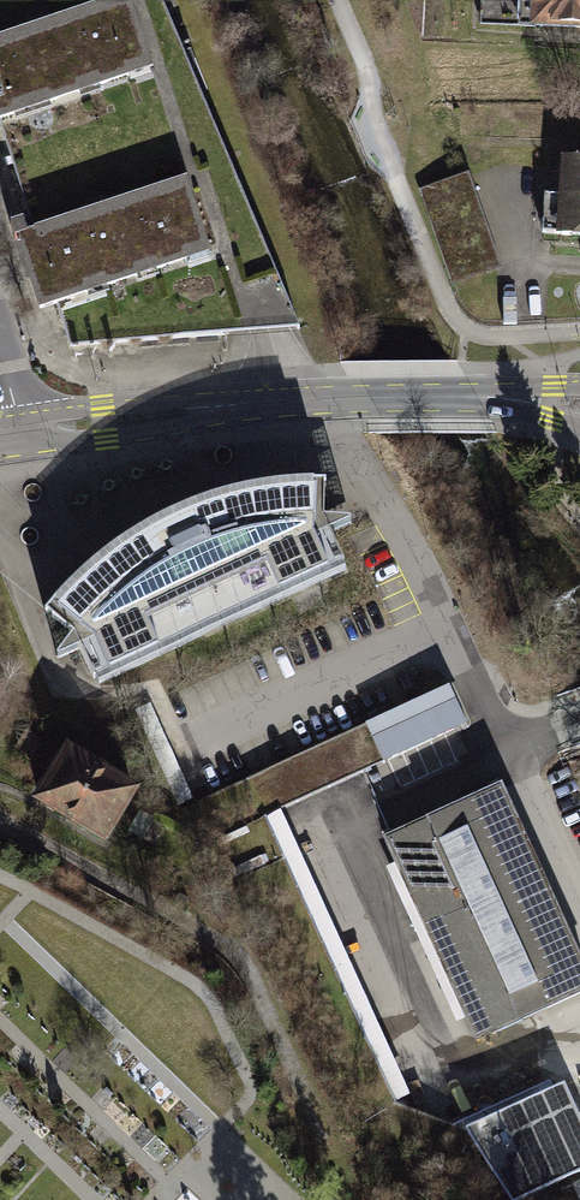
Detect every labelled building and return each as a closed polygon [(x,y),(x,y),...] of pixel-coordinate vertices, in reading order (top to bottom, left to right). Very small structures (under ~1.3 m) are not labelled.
[(29,218),(11,223),(38,311),(57,305),(70,346),(264,331),(299,329),(160,0),(0,0),(0,124),(29,218)] [(483,26),(579,30),(579,0),(484,0),(483,26)] [(568,164),(566,198),(546,197),(544,235),(579,237),(579,165),(568,164)] [(465,183),(426,196),(457,284),(496,270),(465,183)] [(84,584),(48,615),(75,638),(63,657),(82,650),(97,688),(136,671),(348,573),(331,539),(361,528),(329,526),(331,492),(284,493),(234,502),(179,521),(150,536),(114,560),(84,584)] [(278,810),(460,729),(443,689),(203,796),(191,801),(336,1125),(405,1094),(278,810)] [(75,750),(41,806),(117,852),(151,796),(75,750)] [(382,837),(473,1034),(579,985),(579,967),(496,785),(382,837)] [(472,1125),(508,1199),(515,1199),(579,1169),(579,1113),(565,1081),(472,1125)]
